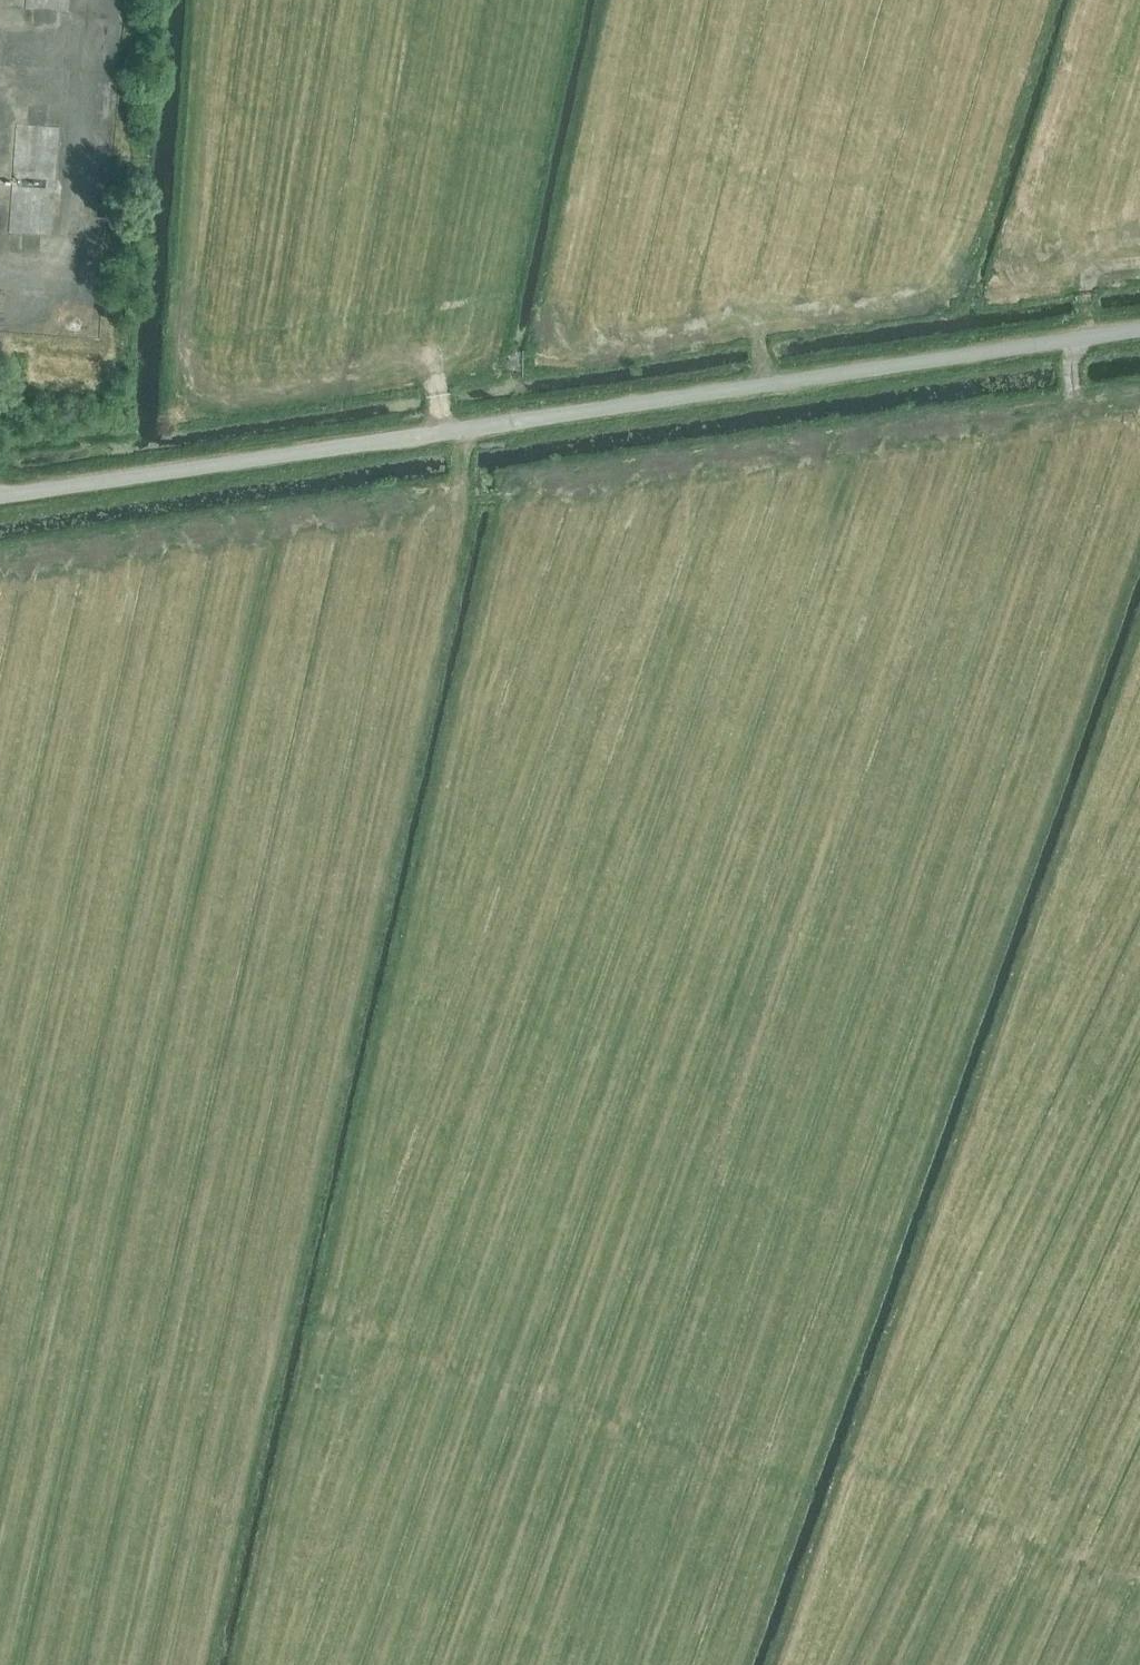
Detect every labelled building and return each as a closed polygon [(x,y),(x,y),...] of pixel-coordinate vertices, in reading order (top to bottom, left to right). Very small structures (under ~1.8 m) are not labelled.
[(60,134),(60,125),(18,125),(18,169),(38,169),(38,134),(60,134)]
